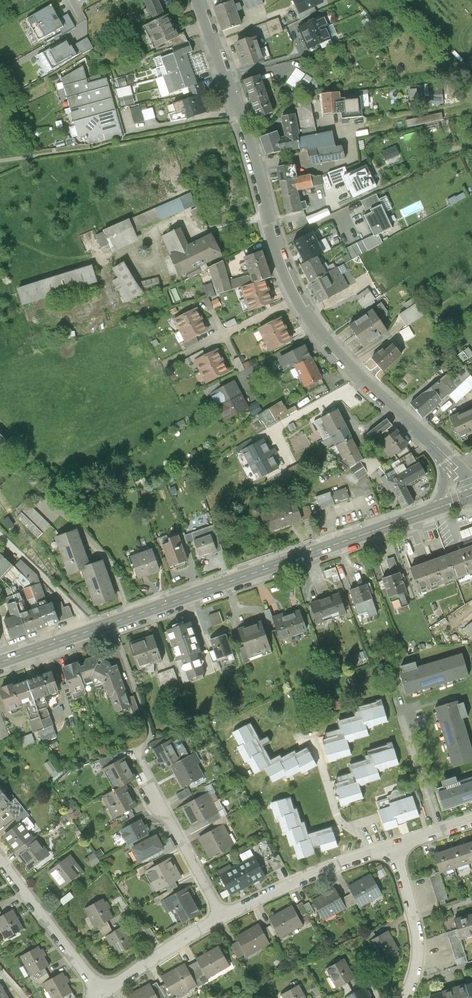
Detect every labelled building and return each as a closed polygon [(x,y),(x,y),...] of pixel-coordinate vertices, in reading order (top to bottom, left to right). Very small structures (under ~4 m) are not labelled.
[(155,21),(166,16),(158,0),(145,0),(155,21)] [(245,12),(264,5),(262,0),(241,0),(245,12)] [(299,13),(323,2),(322,0),(293,0),(299,13)] [(232,1),(215,7),(223,31),(241,25),(232,1)] [(51,5),(26,19),(39,41),(60,29),(64,27),(59,19),(51,5)] [(68,14),(59,19),(64,27),(60,29),(63,34),(75,27),(68,14)] [(155,21),(144,26),(154,46),(170,38),(177,35),(168,15),(166,16),(155,21)] [(300,28),(305,39),(327,29),(328,28),(323,17),(300,28)] [(279,19),(267,23),(271,37),(284,32),(279,19)] [(332,39),(327,29),(305,39),(310,50),(321,45),(332,39)] [(184,33),(177,35),(170,38),(173,46),(188,41),(184,33)] [(73,49),(77,55),(82,52),(83,54),(94,48),(87,37),(77,44),(78,46),(73,49)] [(237,43),(246,68),(265,61),(256,37),(237,43)] [(77,55),(73,49),(68,38),(43,52),(52,69),(77,55)] [(334,44),(332,39),(321,45),(323,49),(334,44)] [(172,47),(174,53),(180,51),(182,56),(185,55),(192,52),(188,41),(173,46),(172,47)] [(161,58),(164,67),(186,59),(185,55),(182,56),(180,51),(174,53),(161,58)] [(164,67),(167,76),(189,68),(186,59),(164,67)] [(297,87),(307,73),(298,66),(287,80),(297,87)] [(88,85),(83,67),(62,80),(79,138),(88,140),(89,146),(123,137),(107,80),(88,85)] [(163,77),(166,86),(192,77),(189,68),(167,76),(163,77)] [(248,73),(250,79),(260,75),(258,70),(248,73)] [(250,79),(245,80),(258,117),(273,112),(260,75),(250,79)] [(195,84),(192,77),(166,86),(169,95),(190,88),(196,86),(195,84)] [(190,88),(194,97),(200,95),(205,93),(201,82),(195,84),(196,86),(190,88)] [(422,86),(423,97),(443,95),(442,84),(422,86)] [(117,90),(120,99),(133,96),(131,87),(117,90)] [(297,109),(301,131),(315,128),(309,91),(302,92),(297,109)] [(206,112),(200,95),(194,97),(173,105),(177,114),(184,112),(186,119),(206,112)] [(135,105),(133,96),(120,99),(122,108),(135,105)] [(342,99),(323,100),(324,120),(346,119),(346,109),(342,110),(342,105),(342,99)] [(342,110),(346,109),(346,119),(347,123),(364,122),(363,103),(342,105),(342,110)] [(152,106),(132,111),(135,124),(156,119),(152,106)] [(444,120),(442,113),(406,120),(408,127),(444,120)] [(286,138),(279,139),(282,153),(300,150),(299,136),(298,131),(295,115),(283,117),(286,138)] [(301,131),(298,131),(299,136),(300,150),(300,151),(308,149),(311,166),(345,159),(343,146),(337,147),(335,145),(333,132),(317,136),(315,128),(301,131)] [(267,156),(282,153),(279,139),(277,133),(261,138),(267,156)] [(398,154),(396,148),(384,153),(386,159),(398,154)] [(279,180),(281,180),(295,178),(297,177),(295,165),(277,167),(279,180)] [(348,174),(343,176),(345,180),(353,198),(376,187),(366,165),(348,174)] [(345,167),(328,173),(332,185),(345,180),(343,176),(348,174),(345,167)] [(297,177),(295,178),(298,189),(312,186),(324,183),(321,175),(316,176),(311,174),(297,177)] [(284,196),(298,193),(298,189),(295,178),(281,180),(284,196)] [(208,228),(197,210),(202,208),(194,193),(96,236),(101,250),(110,247),(113,254),(138,243),(133,233),(183,211),(190,212),(200,228),(208,228)] [(300,203),(298,193),(284,196),(287,213),(308,208),(306,201),(300,203)] [(376,194),(361,201),(367,214),(371,212),(370,210),(381,204),(376,194)] [(454,196),(447,200),(451,206),(458,202),(454,196)] [(381,204),(370,210),(371,212),(367,214),(364,215),(373,235),(374,236),(378,234),(392,228),(381,204)] [(307,216),(310,223),(330,214),(328,209),(321,209),(307,216)] [(179,229),(165,235),(174,255),(171,256),(181,275),(186,272),(198,266),(221,255),(211,235),(187,247),(179,229)] [(293,240),(299,251),(317,241),(311,230),(293,240)] [(374,236),(373,235),(346,248),(352,259),(383,242),(378,234),(374,236)] [(323,252),(317,241),(299,251),(305,263),(316,257),(323,252)] [(143,248),(140,251),(141,254),(143,256),(146,256),(149,254),(149,251),(146,248),(143,248)] [(245,257),(249,269),(267,264),(262,251),(245,257)] [(301,265),(310,282),(325,274),(316,257),(305,263),(301,265)] [(217,293),(232,289),(229,280),(223,260),(209,266),(214,283),(217,293)] [(271,276),(267,264),(249,269),(251,274),(253,282),(266,278),(271,276)] [(158,276),(134,282),(124,265),(113,272),(118,280),(113,283),(126,304),(129,302),(135,311),(150,301),(146,294),(162,290),(158,276)] [(201,272),(198,266),(186,272),(189,278),(201,272)] [(97,284),(92,267),(17,290),(22,307),(97,284)] [(337,267),(325,274),(310,282),(320,300),(347,286),(337,267)] [(241,286),(253,282),(251,274),(229,280),(232,289),(241,286)] [(241,286),(245,298),(270,290),(266,278),(253,282),(241,286)] [(214,283),(205,286),(208,296),(217,293),(214,283)] [(382,295),(375,286),(357,299),(364,309),(382,295)] [(274,302),(270,290),(245,298),(249,310),(274,302)] [(209,311),(214,309),(211,303),(209,298),(203,300),(209,311)] [(218,300),(211,303),(214,309),(221,305),(218,300)] [(405,305),(409,310),(417,305),(413,300),(405,305)] [(424,317),(417,305),(409,310),(400,316),(408,328),(409,327),(424,317)] [(176,319),(181,330),(203,320),(198,309),(176,319)] [(372,310),(350,326),(365,347),(387,331),(372,310)] [(122,325),(118,312),(110,314),(114,327),(122,325)] [(261,327),(267,338),(287,328),(281,317),(261,327)] [(208,331),(203,320),(181,330),(186,341),(196,336),(208,331)] [(414,335),(409,327),(408,328),(400,332),(405,340),(414,335)] [(292,339),(287,328),(267,338),(272,349),(292,339)] [(186,341),(183,343),(185,348),(199,342),(196,336),(186,341)] [(286,370),(296,365),(311,357),(305,345),(280,358),(286,370)] [(384,351),(374,360),(385,372),(403,356),(396,347),(387,354),(384,351)] [(196,360),(202,371),(223,360),(218,349),(204,356),(196,360)] [(194,361),(196,360),(204,356),(202,351),(191,356),(194,361)] [(234,359),(240,372),(245,369),(239,356),(234,359)] [(322,379),(311,357),(296,365),(306,387),(322,379)] [(229,372),(223,360),(202,371),(207,382),(229,372)] [(425,392),(437,405),(466,379),(471,375),(466,369),(453,380),(448,375),(446,375),(425,392)] [(211,393),(218,406),(240,395),(233,382),(211,393)] [(422,418),(437,405),(425,392),(411,404),(422,418)] [(247,408),(240,395),(218,406),(226,419),(247,408)] [(283,400),(263,411),(259,413),(267,427),(271,425),(278,421),(298,410),(295,405),(288,409),(286,405),(283,400)] [(254,416),(259,413),(263,411),(258,402),(249,407),(254,416)] [(450,417),(459,438),(471,432),(471,407),(450,417)] [(339,408),(322,416),(332,435),(348,426),(339,408)] [(323,439),(332,435),(322,416),(314,420),(323,439)] [(388,417),(368,433),(373,440),(393,424),(388,417)] [(353,436),(348,426),(332,435),(337,444),(353,436)] [(385,449),(392,457),(409,444),(397,429),(382,441),(388,447),(385,449)] [(374,442),(373,440),(368,433),(363,437),(370,445),(374,442)] [(9,444),(0,435),(0,453),(9,444)] [(364,458),(353,436),(337,444),(344,459),(346,457),(351,466),(360,460),(364,458)] [(270,454),(262,438),(241,449),(250,465),(270,454)] [(362,447),(368,456),(373,452),(367,443),(362,447)] [(364,458),(360,460),(367,473),(369,477),(381,465),(373,452),(368,456),(364,458)] [(400,460),(403,465),(405,469),(417,462),(412,453),(400,460)] [(278,470),(270,454),(250,465),(258,480),(278,470)] [(357,479),(367,473),(360,460),(351,466),(357,479)] [(301,461),(288,468),(292,475),(305,468),(301,461)] [(398,473),(405,485),(426,473),(419,461),(417,462),(405,469),(398,473)] [(398,473),(405,469),(403,465),(386,474),(387,475),(386,476),(388,479),(398,473)] [(414,501),(405,485),(398,473),(388,479),(395,491),(404,507),(414,501)] [(389,494),(395,491),(388,479),(386,476),(381,479),(389,494)] [(317,496),(321,509),(335,504),(335,502),(350,497),(347,487),(331,493),(330,491),(317,496)] [(296,501),(262,513),(268,531),(301,519),(302,519),(299,508),(296,501)] [(30,503),(17,516),(39,537),(51,525),(30,503)] [(309,505),(299,508),(302,519),(301,519),(302,522),(314,518),(309,505)] [(192,532),(195,540),(212,534),(217,550),(211,552),(212,555),(224,551),(214,524),(192,532)] [(69,573),(82,569),(90,566),(77,530),(57,537),(69,573)] [(164,543),(171,564),(188,559),(179,533),(169,537),(171,541),(164,543)] [(212,534),(195,540),(200,555),(211,552),(217,550),(212,534)] [(436,558),(448,553),(444,542),(432,547),(436,558)] [(445,555),(454,578),(471,571),(471,545),(445,555)] [(131,556),(139,578),(159,570),(152,549),(131,556)] [(1,577),(12,564),(0,553),(0,576),(1,577)] [(454,578),(445,555),(411,568),(419,591),(454,578)] [(387,559),(392,575),(400,573),(394,557),(387,559)] [(21,560),(15,567),(30,580),(32,587),(41,584),(38,575),(21,560)] [(102,561),(90,566),(82,569),(95,605),(115,597),(102,561)] [(30,580),(15,567),(12,564),(1,577),(0,578),(10,587),(7,588),(10,598),(15,596),(21,594),(19,591),(24,587),(26,589),(32,587),(30,580)] [(328,577),(334,575),(336,580),(341,579),(337,566),(326,570),(328,577)] [(406,591),(400,573),(392,575),(383,579),(389,597),(406,591)] [(41,584),(32,587),(46,627),(60,622),(53,603),(48,604),(41,584)] [(372,597),(368,584),(351,590),(355,603),(372,597)] [(28,633),(46,627),(32,587),(26,589),(33,609),(27,612),(21,594),(15,596),(28,633)] [(402,607),(409,605),(406,597),(409,596),(407,591),(406,591),(389,597),(391,602),(399,599),(402,607)] [(339,593),(325,598),(331,617),(345,612),(339,593)] [(12,639),(28,633),(15,596),(10,598),(7,599),(13,617),(5,619),(12,639)] [(317,622),(331,617),(325,598),(310,603),(317,622)] [(56,604),(62,621),(73,617),(69,606),(64,608),(61,602),(56,604)] [(299,611),(286,615),(293,634),(306,629),(299,611)] [(213,623),(222,620),(220,612),(210,615),(213,623)] [(281,638),(293,634),(286,615),(283,616),(282,614),(273,617),(281,638)] [(178,659),(182,658),(196,653),(200,651),(189,622),(167,630),(178,659)] [(271,648),(261,622),(239,630),(245,646),(248,656),(271,648)] [(162,661),(153,635),(129,643),(132,653),(138,669),(162,661)] [(233,653),(226,635),(212,640),(215,650),(218,659),(233,653)] [(126,655),(132,653),(129,643),(123,645),(126,655)] [(250,661),(248,656),(245,646),(239,648),(244,663),(250,661)] [(219,660),(218,659),(215,650),(209,652),(213,663),(219,660)] [(469,676),(462,652),(397,671),(404,695),(469,676)] [(203,673),(196,653),(182,658),(189,678),(190,677),(203,673)] [(87,663),(80,665),(77,666),(83,683),(94,679),(92,674),(97,660),(96,656),(86,659),(87,663)] [(95,684),(104,682),(112,666),(110,662),(100,657),(97,660),(92,674),(94,679),(95,684)] [(77,666),(80,665),(79,661),(63,666),(73,692),(85,688),(83,683),(77,666)] [(108,689),(111,697),(113,696),(118,687),(124,685),(117,665),(112,666),(104,682),(106,689),(108,689)] [(174,668),(158,673),(165,692),(169,691),(166,683),(178,679),(174,668)] [(52,672),(28,681),(34,699),(38,698),(58,691),(52,672)] [(205,676),(203,673),(190,677),(192,681),(205,676)] [(16,685),(13,686),(20,704),(30,701),(34,699),(28,681),(16,685)] [(113,696),(111,697),(115,710),(116,712),(117,711),(131,706),(128,697),(124,685),(118,687),(113,696)] [(21,707),(20,704),(13,686),(0,690),(4,701),(8,711),(21,707)] [(134,695),(128,697),(131,706),(135,718),(141,716),(134,695)] [(39,701),(38,698),(34,699),(45,729),(51,726),(42,701),(41,700),(39,701)] [(344,706),(341,698),(334,700),(336,709),(344,706)] [(29,720),(33,733),(38,731),(45,729),(34,699),(30,701),(31,703),(27,704),(26,706),(31,720),(29,720)] [(323,740),(325,745),(346,739),(343,725),(363,719),(361,711),(383,705),(381,700),(377,701),(377,702),(357,707),(358,711),(354,712),(355,716),(338,721),(340,729),(325,733),(327,739),(323,740)] [(457,702),(433,709),(451,768),(471,762),(471,752),(457,702)] [(361,711),(363,719),(366,729),(373,727),(373,725),(387,721),(383,705),(361,711)] [(368,735),(366,729),(363,719),(343,725),(346,739),(348,743),(355,741),(354,739),(368,735)] [(260,741),(251,724),(233,734),(240,747),(237,749),(244,762),(247,760),(254,774),(266,768),(274,782),(287,775),(288,778),(302,771),(303,773),(316,766),(307,748),(296,754),(294,751),(281,758),(280,756),(271,761),(263,746),(270,742),(267,737),(260,741)] [(45,729),(38,731),(44,741),(56,737),(51,726),(45,729)] [(21,738),(24,747),(35,743),(32,734),(21,738)] [(151,744),(153,749),(165,743),(162,738),(151,744)] [(171,739),(165,743),(153,749),(164,768),(172,764),(182,759),(171,739)] [(351,754),(348,743),(346,739),(325,745),(330,762),(337,760),(336,758),(351,754)] [(335,784),(336,787),(357,781),(354,769),(375,763),(373,755),(393,748),(391,743),(388,744),(388,745),(368,751),(369,755),(365,756),(366,760),(349,765),(352,773),(348,774),(349,780),(338,783),(335,784)] [(107,750),(105,744),(98,747),(101,753),(107,750)] [(373,755),(375,763),(378,772),(384,770),(384,769),(398,764),(393,748),(373,755)] [(200,761),(196,752),(182,759),(172,764),(184,786),(204,776),(197,763),(200,761)] [(112,755),(99,760),(103,768),(104,768),(115,762),(112,755)] [(135,778),(124,757),(115,762),(104,768),(116,789),(125,784),(135,778)] [(380,778),(378,772),(375,763),(354,769),(357,781),(359,787),(365,785),(365,783),(380,778)] [(337,778),(338,783),(349,780),(348,774),(337,778)] [(433,788),(441,811),(471,801),(471,775),(433,788)] [(363,798),(359,787),(357,781),(336,787),(342,807),(349,805),(348,803),(363,798)] [(125,784),(116,789),(103,796),(115,817),(137,805),(125,784)] [(0,788),(0,811),(5,807),(11,802),(9,799),(0,788)] [(176,795),(180,800),(192,794),(188,788),(176,795)] [(194,826),(207,819),(219,812),(208,793),(183,807),(194,826)] [(13,795),(9,799),(11,802),(5,807),(16,819),(26,811),(13,795)] [(416,809),(422,807),(418,795),(412,797),(416,809)] [(412,797),(412,796),(390,803),(391,807),(379,810),(385,829),(397,825),(396,822),(418,815),(416,809),(412,797)] [(338,847),(332,828),(309,835),(305,822),(302,823),(297,809),(294,810),(291,799),(272,804),(276,819),(279,818),(283,832),(287,831),(291,845),(294,845),(299,859),(314,855),(313,849),(322,846),(323,852),(338,847)] [(120,823),(123,829),(138,821),(132,810),(111,822),(113,827),(120,823)] [(26,811),(16,819),(19,824),(28,817),(30,816),(26,811)] [(221,817),(219,812),(207,819),(209,823),(212,821),(221,817)] [(226,814),(221,817),(212,821),(216,828),(223,824),(230,821),(226,814)] [(63,816),(59,819),(64,825),(67,822),(63,816)] [(35,825),(28,817),(19,824),(14,828),(15,829),(5,836),(16,851),(34,838),(28,830),(35,825)] [(138,821),(123,829),(129,842),(149,831),(142,818),(138,821)] [(234,844),(223,824),(216,828),(200,837),(211,857),(234,844)] [(165,847),(157,834),(134,847),(141,860),(165,847)] [(36,836),(34,838),(16,851),(20,856),(22,855),(28,863),(27,866),(29,868),(32,868),(33,867),(34,864),(46,855),(43,852),(44,849),(45,849),(36,836)] [(462,845),(468,862),(471,861),(471,842),(462,845)] [(462,845),(448,850),(454,867),(468,862),(462,845)] [(448,850),(434,854),(439,871),(440,872),(454,867),(448,850)] [(89,855),(94,864),(101,859),(96,851),(89,855)] [(279,854),(269,860),(274,870),(285,865),(279,854)] [(83,872),(69,855),(48,871),(62,888),(83,872)] [(255,856),(238,865),(249,885),(266,876),(255,856)] [(147,872),(152,881),(157,890),(166,886),(175,881),(182,878),(177,868),(172,859),(156,867),(147,872)] [(140,875),(147,872),(156,867),(153,860),(137,869),(140,875)] [(238,865),(221,874),(232,894),(249,885),(238,865)] [(384,868),(377,872),(380,878),(387,874),(384,868)] [(448,898),(440,872),(439,871),(428,875),(437,902),(448,898)] [(381,894),(370,874),(348,886),(352,892),(357,902),(360,907),(381,894)] [(178,886),(175,881),(166,886),(168,891),(173,889),(178,886)] [(335,887),(312,900),(323,920),(346,907),(341,898),(335,887)] [(201,914),(188,888),(176,894),(162,901),(167,911),(175,907),(184,923),(201,914)] [(156,904),(162,901),(176,894),(173,889),(168,891),(153,899),(156,904)] [(70,892),(60,900),(63,905),(74,897),(70,892)] [(352,892),(341,898),(346,907),(347,908),(357,902),(352,892)] [(114,918),(103,898),(85,908),(95,928),(98,926),(107,921),(114,918)] [(303,915),(308,912),(304,904),(302,901),(297,904),(303,915)] [(309,902),(304,904),(308,912),(309,915),(315,912),(309,902)] [(292,905),(270,918),(273,923),(278,933),(280,937),(303,924),(292,905)] [(12,910),(2,915),(0,917),(0,929),(6,939),(23,929),(12,910)] [(468,915),(454,919),(457,929),(461,938),(471,934),(471,925),(468,915)] [(98,940),(106,936),(113,931),(107,921),(98,926),(100,932),(95,935),(98,940)] [(246,952),(247,954),(270,941),(268,938),(263,929),(259,923),(237,935),(239,940),(246,952)] [(268,938),(278,933),(273,923),(263,929),(268,938)] [(135,945),(124,926),(113,931),(106,936),(116,955),(135,945)] [(144,929),(153,944),(158,940),(149,926),(144,929)] [(468,961),(461,938),(457,929),(447,932),(458,965),(468,961)] [(399,950),(388,932),(371,942),(381,960),(399,950)] [(237,957),(246,952),(239,940),(230,944),(237,957)] [(49,965),(38,946),(20,956),(25,965),(31,974),(31,975),(45,968),(49,965)] [(229,964),(219,946),(197,958),(198,960),(207,976),(229,964)] [(345,959),(327,968),(337,987),(338,986),(347,981),(355,977),(345,959)] [(198,960),(186,966),(196,984),(197,986),(209,980),(207,976),(198,960)] [(184,963),(161,976),(165,983),(173,997),(196,984),(186,966),(184,963)] [(31,974),(25,965),(20,968),(25,978),(31,974)] [(37,986),(43,982),(51,978),(45,968),(31,975),(37,986)] [(61,972),(51,978),(43,982),(52,997),(60,997),(64,996),(72,992),(61,972)] [(344,997),(346,997),(354,992),(347,981),(338,986),(341,992),(344,997)] [(151,985),(158,997),(162,997),(165,996),(159,986),(157,982),(151,985)] [(127,996),(128,997),(158,997),(151,985),(150,983),(127,996)] [(173,997),(165,983),(159,986),(165,996),(166,997),(172,997),(173,997)] [(443,992),(445,997),(470,997),(466,983),(442,990),(443,992)] [(0,985),(0,997),(9,997),(1,985),(0,985)] [(282,994),(284,997),(306,997),(299,985),(282,994)] [(365,986),(354,992),(346,997),(347,997),(371,997),(365,986)]
